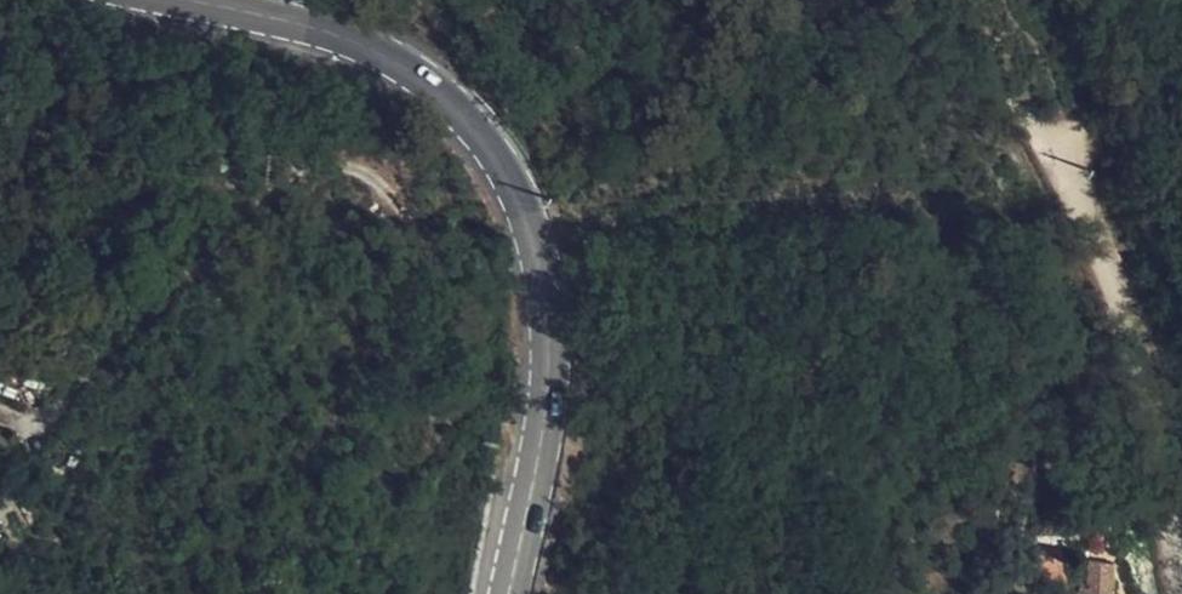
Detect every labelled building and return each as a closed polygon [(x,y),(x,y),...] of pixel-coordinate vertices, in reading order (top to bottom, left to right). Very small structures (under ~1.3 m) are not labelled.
[(1063,580),(1063,560),(1039,560),(1040,581),(1063,580)] [(1080,572),(1069,569),(1065,584),(1075,587),(1080,572)]
